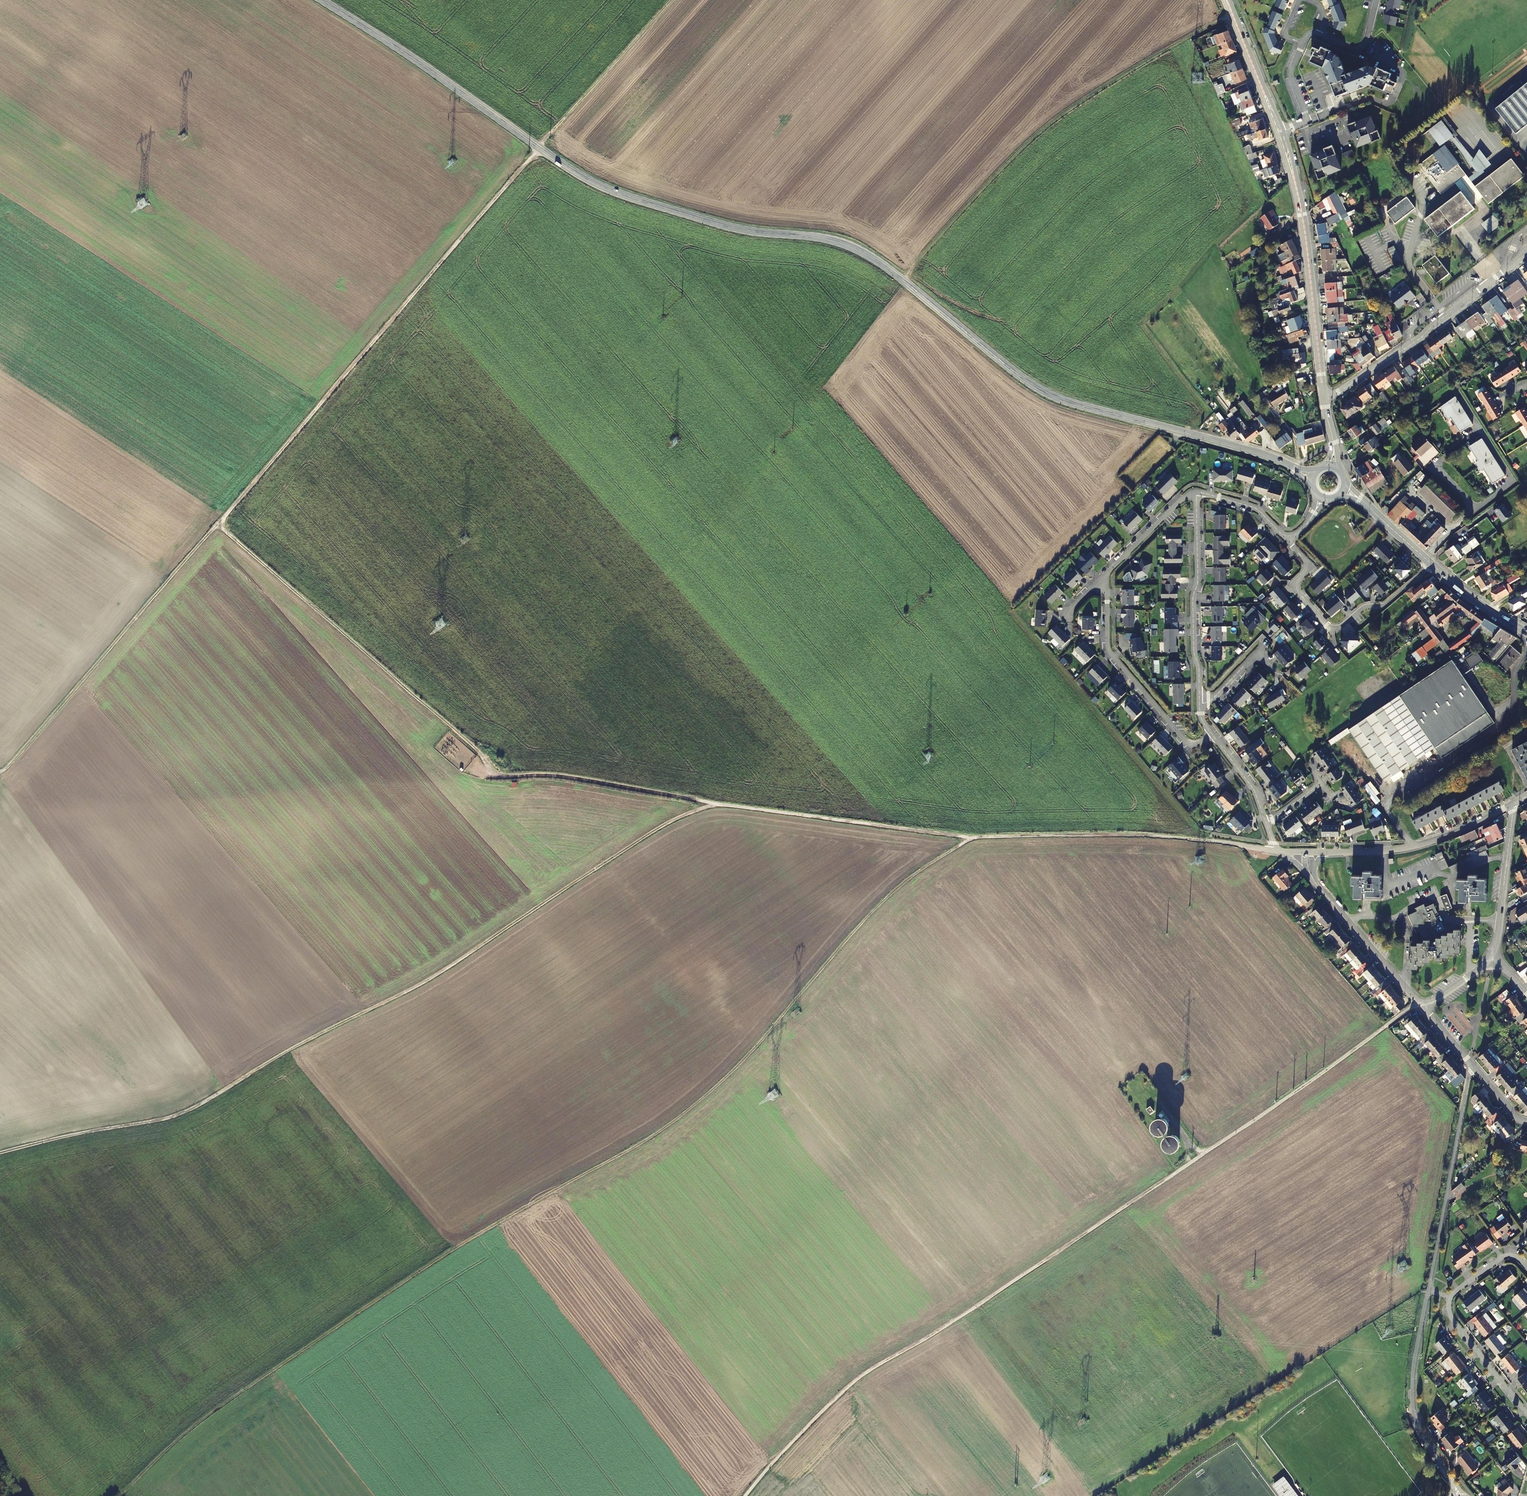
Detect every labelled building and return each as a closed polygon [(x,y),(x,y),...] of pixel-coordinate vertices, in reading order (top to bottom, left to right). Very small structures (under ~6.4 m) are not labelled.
[(1287,0),(1277,0),(1274,6),(1283,10),(1286,6),(1288,2),(1286,1),(1287,0)] [(1384,23),(1395,26),(1397,18),(1393,16),(1395,8),(1399,9),(1402,0),(1390,0),(1389,3),(1388,3),(1384,18),(1386,18),(1384,23)] [(1332,17),(1341,13),(1338,4),(1337,5),(1335,1),(1328,4),(1329,7),(1328,8),(1329,12),(1330,12),(1332,17)] [(1279,20),(1281,15),(1272,11),(1268,20),(1269,20),(1268,24),(1275,27),(1277,23),(1278,24),(1280,20),(1279,20)] [(1345,22),(1341,13),(1332,17),(1334,22),(1333,24),(1334,24),(1332,28),(1340,31),(1341,27),(1342,28),(1345,22)] [(1275,27),(1268,24),(1266,28),(1265,28),(1262,33),(1266,42),(1275,39),(1273,34),(1274,32),(1273,31),(1275,27)] [(1215,36),(1218,43),(1218,44),(1221,43),(1232,39),(1228,30),(1215,36)] [(1226,54),(1236,51),(1232,39),(1221,43),(1226,54)] [(1277,44),(1275,39),(1266,42),(1269,51),(1275,54),(1276,53),(1280,54),(1283,47),(1279,45),(1279,44),(1277,44)] [(1336,55),(1330,53),(1330,51),(1321,47),(1320,51),(1313,48),(1311,51),(1314,53),(1310,62),(1323,68),(1330,85),(1328,86),(1331,93),(1334,92),(1337,91),(1340,92),(1341,95),(1342,98),(1349,95),(1349,93),(1370,85),(1391,94),(1392,90),(1385,87),(1387,84),(1393,87),(1394,87),(1396,83),(1395,83),(1393,82),(1396,76),(1377,68),(1377,70),(1370,67),(1368,68),(1368,66),(1345,75),(1338,57),(1337,58),(1336,55)] [(1233,72),(1242,68),(1236,56),(1227,59),(1229,63),(1228,64),(1229,66),(1230,65),(1233,72)] [(1233,72),(1231,73),(1235,83),(1246,78),(1242,68),(1233,72)] [(1523,85),(1519,80),(1502,94),(1505,99),(1494,107),(1514,133),(1526,123),(1526,82),(1523,85)] [(1225,91),(1222,83),(1215,86),(1218,93),(1225,91)] [(1237,100),(1241,98),(1242,102),(1253,98),(1247,86),(1237,90),(1238,93),(1235,95),(1237,100)] [(1248,115),(1258,112),(1253,98),(1242,102),(1239,104),(1241,111),(1245,109),(1248,115)] [(1376,131),(1374,124),(1371,117),(1363,120),(1363,122),(1357,124),(1356,122),(1347,125),(1351,133),(1352,133),(1355,140),(1358,147),(1366,144),(1366,142),(1372,140),(1373,142),(1381,139),(1378,131),(1376,131)] [(1241,124),(1239,118),(1230,122),(1233,127),(1241,124)] [(1451,134),(1438,118),(1423,131),(1435,146),(1446,138),(1444,136),(1446,134),(1448,137),(1451,134)] [(1255,132),(1266,129),(1262,119),(1250,123),(1252,130),(1254,130),(1255,132)] [(1251,134),(1248,135),(1250,140),(1258,137),(1261,140),(1268,138),(1266,129),(1255,132),(1251,134)] [(1248,135),(1251,134),(1250,130),(1236,134),(1238,138),(1248,135)] [(1246,155),(1252,153),(1249,145),(1246,146),(1246,143),(1241,144),(1246,155)] [(1463,174),(1440,145),(1414,166),(1437,194),(1452,182),(1463,174)] [(1325,151),(1318,153),(1311,156),(1314,164),(1316,164),(1318,170),(1316,171),(1319,180),(1327,176),(1327,175),(1334,172),(1341,169),(1338,161),(1336,161),(1334,155),(1336,154),(1333,146),(1325,149),(1325,151)] [(1344,158),(1354,154),(1352,150),(1342,154),(1344,158)] [(1268,167),(1277,164),(1273,153),(1265,155),(1268,167)] [(1522,175),(1509,157),(1473,185),(1482,196),(1487,202),(1522,175)] [(1254,172),(1260,170),(1255,160),(1250,162),(1254,172)] [(1268,167),(1262,169),(1265,175),(1270,174),(1270,175),(1280,172),(1277,164),(1268,167)] [(1463,174),(1452,182),(1459,191),(1471,205),(1482,196),(1473,185),(1463,174)] [(1283,183),(1280,177),(1274,180),(1277,186),(1283,183)] [(1345,210),(1335,191),(1331,194),(1341,213),(1345,210)] [(1438,236),(1473,208),(1471,205),(1459,191),(1424,218),(1438,236)] [(1434,196),(1431,192),(1424,198),(1427,202),(1434,196)] [(1341,213),(1331,194),(1318,204),(1320,208),(1324,206),(1325,207),(1329,205),(1334,214),(1329,217),(1331,220),(1327,222),(1329,225),(1334,222),(1343,217),(1341,213)] [(1415,207),(1407,196),(1387,211),(1396,223),(1415,207)] [(1275,212),(1272,208),(1261,215),(1269,228),(1278,221),(1273,214),(1275,212)] [(1345,210),(1341,213),(1343,217),(1347,225),(1351,223),(1345,210)] [(1481,224),(1489,234),(1501,225),(1493,214),(1481,224)] [(1317,244),(1330,242),(1337,242),(1334,235),(1333,235),(1333,238),(1328,238),(1327,234),(1328,234),(1327,224),(1316,225),(1317,244)] [(1295,260),(1299,258),(1292,238),(1281,244),(1287,263),(1295,260)] [(1400,261),(1393,246),(1387,249),(1394,264),(1400,261)] [(1321,260),(1331,259),(1331,254),(1334,253),(1333,249),(1320,250),(1321,260)] [(1435,283),(1448,273),(1434,255),(1421,266),(1435,283)] [(1335,270),(1335,262),(1334,259),(1331,259),(1321,260),(1322,272),(1335,270)] [(1294,273),(1300,271),(1295,260),(1287,263),(1274,269),(1275,271),(1280,269),(1280,268),(1282,267),(1282,269),(1286,267),(1287,269),(1291,267),(1294,273)] [(1289,289),(1288,289),(1289,292),(1294,290),(1296,290),(1298,289),(1294,275),(1289,277),(1284,279),(1281,280),(1278,281),(1275,282),(1277,288),(1278,288),(1280,295),(1285,293),(1284,290),(1282,283),(1287,281),(1289,289)] [(1326,290),(1337,289),(1336,285),(1339,285),(1338,276),(1325,278),(1326,290)] [(1520,299),(1526,294),(1526,292),(1518,280),(1515,283),(1516,284),(1512,287),(1520,299)] [(1391,297),(1398,307),(1403,304),(1402,302),(1408,298),(1409,300),(1415,296),(1406,285),(1391,297)] [(1503,292),(1513,305),(1520,299),(1512,287),(1507,290),(1507,289),(1503,292)] [(1328,303),(1337,302),(1337,301),(1338,301),(1337,289),(1326,290),(1328,303)] [(1279,297),(1280,300),(1289,297),(1290,302),(1297,300),(1294,290),(1289,292),(1285,293),(1280,295),(1281,296),(1279,297)] [(1490,302),(1498,312),(1502,309),(1503,311),(1506,308),(1498,296),(1490,302)] [(1327,316),(1338,314),(1337,302),(1328,303),(1328,308),(1327,308),(1327,316)] [(1490,302),(1483,307),(1487,314),(1492,319),(1495,316),(1494,315),(1498,312),(1490,302)] [(1279,308),(1271,311),(1273,315),(1277,314),(1289,310),(1288,305),(1282,307),(1279,308)] [(1508,312),(1515,323),(1519,320),(1517,317),(1512,311),(1511,309),(1508,312)] [(1518,313),(1515,309),(1512,311),(1517,317),(1522,314),(1520,311),(1518,313)] [(1383,333),(1388,342),(1402,334),(1398,325),(1396,321),(1390,310),(1386,312),(1388,316),(1385,318),(1391,329),(1383,333)] [(1329,328),(1340,327),(1338,314),(1327,316),(1328,323),(1328,322),(1329,328)] [(1480,325),(1481,326),(1485,323),(1480,316),(1479,314),(1474,317),(1475,319),(1472,321),(1471,320),(1468,322),(1473,330),(1480,325)] [(1492,319),(1487,314),(1484,316),(1487,322),(1489,324),(1493,321),(1492,319)] [(1303,327),(1299,315),(1286,319),(1289,329),(1290,329),(1291,331),(1303,327)] [(1473,330),(1468,322),(1464,325),(1465,326),(1461,329),(1460,327),(1456,330),(1462,339),(1466,336),(1469,340),(1476,335),(1473,330)] [(1339,339),(1341,339),(1340,332),(1347,332),(1347,326),(1340,327),(1329,328),(1326,328),(1327,341),(1339,339)] [(1379,350),(1389,345),(1379,327),(1378,328),(1379,329),(1376,331),(1377,334),(1380,333),(1382,336),(1379,338),(1378,335),(1373,338),(1375,341),(1379,350)] [(1308,334),(1306,328),(1288,333),(1291,342),(1299,339),(1298,337),(1308,334)] [(1439,339),(1444,346),(1454,340),(1448,332),(1439,339)] [(1339,339),(1327,341),(1328,354),(1335,354),(1335,349),(1337,349),(1337,341),(1340,341),(1339,339)] [(1426,348),(1431,356),(1444,346),(1439,339),(1426,348)] [(1358,348),(1360,351),(1352,357),(1353,358),(1356,363),(1357,365),(1365,359),(1366,360),(1374,355),(1365,343),(1358,348)] [(1299,368),(1306,364),(1304,351),(1297,352),(1297,348),(1285,350),(1286,354),(1288,354),(1289,359),(1298,358),(1299,368)] [(1413,358),(1419,367),(1429,360),(1423,351),(1413,358)] [(1403,365),(1408,374),(1419,367),(1413,358),(1403,365)] [(1356,363),(1352,364),(1356,372),(1360,369),(1357,365),(1356,363)] [(1510,368),(1497,376),(1496,375),(1490,379),(1495,387),(1501,383),(1502,384),(1515,375),(1521,371),(1516,363),(1510,367),(1510,368)] [(1298,369),(1295,364),(1289,368),(1291,373),(1293,372),(1298,369)] [(1340,370),(1343,370),(1343,364),(1329,365),(1329,373),(1340,372),(1340,370)] [(1384,374),(1389,382),(1400,375),(1394,367),(1384,374)] [(1374,381),(1379,389),(1389,382),(1384,374),(1374,381)] [(1379,395),(1370,383),(1366,386),(1375,398),(1379,396),(1379,395)] [(1366,403),(1364,400),(1371,396),(1365,387),(1357,393),(1364,404),(1366,403)] [(1268,397),(1273,406),(1288,397),(1284,389),(1268,397)] [(1499,409),(1495,402),(1490,395),(1486,389),(1478,394),(1482,401),(1482,400),(1491,414),(1490,414),(1494,420),(1502,415),(1498,409),(1499,409)] [(1379,395),(1379,396),(1385,405),(1389,403),(1382,393),(1379,395)] [(1348,418),(1362,408),(1355,397),(1348,402),(1349,404),(1342,410),(1348,418)] [(1473,425),(1461,407),(1455,398),(1439,408),(1448,421),(1451,420),(1460,434),(1473,425)] [(1249,417),(1254,413),(1243,400),(1239,403),(1249,417)] [(1229,409),(1233,414),(1238,410),(1234,405),(1229,409)] [(1516,413),(1520,419),(1520,418),(1526,430),(1526,413),(1524,408),(1516,413)] [(1381,410),(1374,415),(1378,421),(1385,415),(1381,410)] [(1261,422),(1265,427),(1270,424),(1268,420),(1266,421),(1261,414),(1258,417),(1261,422)] [(1394,417),(1390,420),(1388,418),(1387,416),(1367,430),(1372,438),(1381,432),(1379,429),(1387,423),(1389,425),(1392,423),(1391,423),(1396,420),(1394,417)] [(1231,427),(1225,420),(1223,418),(1220,420),(1222,422),(1227,429),(1231,434),(1234,438),(1238,434),(1243,440),(1246,438),(1241,431),(1240,432),(1234,425),(1231,427)] [(1222,422),(1218,425),(1224,432),(1227,429),(1222,422)] [(1489,427),(1490,432),(1499,428),(1497,423),(1491,425),(1492,426),(1489,427)] [(1248,441),(1259,432),(1255,427),(1251,430),(1250,429),(1248,431),(1246,428),(1244,429),(1243,427),(1241,425),(1238,427),(1241,431),(1246,438),(1248,441)] [(1356,426),(1348,431),(1354,440),(1362,434),(1356,426)] [(1275,440),(1281,448),(1294,438),(1286,428),(1281,432),(1283,434),(1275,440)] [(1296,440),(1299,449),(1324,441),(1321,431),(1298,439),(1296,440)] [(1413,447),(1422,456),(1433,445),(1424,436),(1413,447)] [(1375,437),(1365,444),(1370,453),(1381,445),(1375,437)] [(1369,441),(1367,438),(1366,438),(1359,443),(1362,446),(1365,444),(1369,441)] [(1469,448),(1477,462),(1475,464),(1477,468),(1493,457),(1482,439),(1469,448)] [(1347,457),(1355,451),(1352,448),(1345,453),(1347,457)] [(1398,454),(1391,460),(1394,463),(1401,458),(1398,454)] [(1405,477),(1414,469),(1404,456),(1401,458),(1394,463),(1405,477)] [(1492,485),(1505,476),(1493,457),(1477,468),(1481,473),(1483,471),(1492,485)] [(1362,477),(1372,471),(1366,462),(1359,467),(1356,469),(1362,477)] [(1255,473),(1239,469),(1236,479),(1248,483),(1251,484),(1255,473)] [(1423,470),(1418,474),(1421,478),(1427,472),(1424,469),(1423,470)] [(1233,481),(1232,470),(1213,470),(1213,481),(1233,481)] [(1421,478),(1425,481),(1430,475),(1427,472),(1421,478)] [(1178,482),(1169,473),(1156,487),(1163,495),(1173,485),(1173,486),(1178,482)] [(1465,507),(1458,501),(1433,478),(1428,483),(1424,488),(1453,515),(1456,517),(1465,507)] [(1267,496),(1270,485),(1256,481),(1254,491),(1263,494),(1263,495),(1267,496)] [(1282,491),(1269,487),(1267,496),(1266,497),(1279,501),(1282,491)] [(1152,496),(1142,505),(1149,513),(1159,503),(1152,496)] [(1405,496),(1401,501),(1412,510),(1416,505),(1405,496)] [(1299,504),(1288,501),(1285,512),(1289,513),(1289,512),(1296,514),(1299,504)] [(1388,515),(1399,525),(1412,510),(1401,501),(1388,515)] [(1416,505),(1412,510),(1399,525),(1409,533),(1413,529),(1409,525),(1412,522),(1409,519),(1417,511),(1423,516),(1426,514),(1416,505)] [(1131,531),(1142,520),(1134,512),(1123,523),(1131,531)] [(1215,529),(1225,529),(1225,515),(1214,515),(1215,529)] [(1412,536),(1426,549),(1434,541),(1442,531),(1445,528),(1443,526),(1441,524),(1439,523),(1433,529),(1424,539),(1417,532),(1412,536)] [(1240,532),(1249,541),(1257,533),(1254,529),(1253,530),(1251,529),(1251,528),(1248,525),(1240,532)] [(1481,542),(1490,536),(1488,533),(1480,540),(1481,542)] [(1169,549),(1177,549),(1176,543),(1182,543),(1182,535),(1166,536),(1166,543),(1169,543),(1169,549)] [(1118,544),(1110,536),(1096,550),(1104,558),(1118,544)] [(1213,547),(1213,551),(1223,550),(1223,546),(1230,546),(1230,537),(1214,537),(1214,547),(1213,547)] [(1256,545),(1259,548),(1266,541),(1270,545),(1271,544),(1265,537),(1256,545)] [(1489,537),(1479,545),(1481,547),(1491,540),(1489,537)] [(1266,541),(1259,548),(1254,553),(1263,561),(1267,557),(1270,560),(1279,552),(1271,544),(1270,545),(1266,541)] [(1381,542),(1374,550),(1387,563),(1395,555),(1381,542)] [(1454,546),(1446,552),(1455,563),(1475,548),(1470,542),(1461,548),(1459,545),(1458,545),(1455,547),(1454,546)] [(1177,555),(1177,549),(1169,549),(1169,555),(1164,555),(1165,563),(1182,563),(1182,555),(1177,555)] [(1223,555),(1223,550),(1213,551),(1213,555),(1214,555),(1214,564),(1231,564),(1230,555),(1223,555)] [(1082,562),(1078,566),(1087,575),(1090,571),(1089,569),(1093,565),(1095,566),(1099,561),(1091,553),(1087,557),(1084,554),(1079,559),(1082,562)] [(1466,558),(1470,565),(1468,566),(1472,571),(1486,562),(1483,558),(1481,560),(1476,553),(1466,558)] [(1282,555),(1273,563),(1285,576),(1293,569),(1288,564),(1283,559),(1284,558),(1282,555)] [(1411,569),(1399,558),(1393,564),(1396,567),(1395,568),(1405,578),(1409,574),(1407,572),(1411,569)] [(1146,580),(1144,576),(1147,575),(1152,564),(1142,559),(1140,564),(1141,564),(1140,567),(1139,567),(1131,570),(1136,580),(1139,579),(1141,582),(1146,580)] [(1488,585),(1493,582),(1491,578),(1487,581),(1485,578),(1484,578),(1482,575),(1488,571),(1493,568),(1491,564),(1474,575),(1482,589),(1486,586),(1487,588),(1488,588),(1489,588),(1489,587),(1488,585)] [(1226,582),(1225,568),(1214,568),(1214,572),(1215,572),(1215,582),(1226,582)] [(1372,568),(1358,580),(1365,588),(1379,576),(1372,568)] [(1075,570),(1065,581),(1072,589),(1076,584),(1078,582),(1079,582),(1083,578),(1075,570)] [(1266,570),(1258,577),(1266,585),(1273,578),(1266,570)] [(1174,584),(1176,584),(1176,578),(1181,578),(1181,571),(1163,571),(1163,578),(1168,578),(1168,584),(1174,584)] [(1487,581),(1491,578),(1491,577),(1492,577),(1488,571),(1482,575),(1484,578),(1485,578),(1487,581)] [(1324,573),(1311,586),(1318,594),(1332,581),(1324,573)] [(1390,587),(1382,579),(1374,586),(1382,594),(1390,587)] [(1416,584),(1409,590),(1416,598),(1420,595),(1419,593),(1427,587),(1433,595),(1441,589),(1433,579),(1431,581),(1430,579),(1419,588),(1416,584)] [(1500,586),(1504,585),(1503,583),(1502,582),(1494,586),(1496,589),(1491,592),(1496,601),(1506,595),(1500,586)] [(1174,590),(1174,584),(1168,584),(1166,584),(1166,591),(1161,591),(1162,598),(1178,598),(1178,590),(1174,590)] [(1056,585),(1044,597),(1052,604),(1060,596),(1061,596),(1064,594),(1056,585)] [(1225,601),(1224,585),(1214,586),(1214,598),(1213,598),(1213,602),(1225,601)] [(1351,601),(1359,593),(1352,585),(1343,593),(1351,601)] [(1504,585),(1500,586),(1506,595),(1509,594),(1504,585)] [(1290,600),(1279,587),(1271,594),(1282,607),(1290,600)] [(1514,611),(1526,604),(1522,596),(1526,593),(1526,588),(1519,593),(1520,595),(1508,602),(1514,611)] [(1134,605),(1134,590),(1122,590),(1122,595),(1123,595),(1123,598),(1122,598),(1122,602),(1123,602),(1123,606),(1134,605)] [(1416,609),(1404,619),(1408,624),(1415,618),(1417,621),(1424,629),(1462,600),(1451,590),(1447,593),(1445,595),(1450,600),(1426,620),(1416,609)] [(1346,604),(1338,596),(1325,607),(1332,616),(1341,609),(1341,608),(1342,607),(1346,604)] [(1466,612),(1476,618),(1480,613),(1462,600),(1424,629),(1432,638),(1437,643),(1442,648),(1447,654),(1471,636),(1478,628),(1482,623),(1480,622),(1448,645),(1435,630),(1460,611),(1465,614),(1466,612)] [(1302,612),(1293,602),(1285,609),(1294,619),(1302,612)] [(1223,623),(1223,607),(1220,607),(1211,607),(1211,611),(1212,611),(1212,623),(1223,623)] [(1175,608),(1165,609),(1165,623),(1178,623),(1178,616),(1176,616),(1175,608)] [(1134,627),(1134,610),(1133,610),(1130,610),(1122,610),(1122,618),(1124,618),(1124,627),(1134,627)] [(1035,627),(1046,628),(1046,622),(1046,621),(1046,617),(1047,617),(1047,612),(1036,611),(1035,627)] [(1487,618),(1480,613),(1476,618),(1480,622),(1482,623),(1485,620),(1487,618)] [(1244,624),(1252,631),(1256,626),(1257,627),(1261,622),(1253,614),(1244,624)] [(1307,620),(1304,617),(1297,623),(1300,626),(1301,625),(1309,634),(1316,628),(1308,619),(1307,620)] [(1404,628),(1406,631),(1417,621),(1415,618),(1408,624),(1404,628)] [(1094,630),(1094,619),(1083,619),(1083,630),(1094,630)] [(1404,619),(1399,623),(1404,628),(1408,624),(1404,619)] [(1491,640),(1501,628),(1485,620),(1482,623),(1478,628),(1491,640)] [(1399,631),(1404,628),(1399,623),(1395,626),(1399,631)] [(1049,634),(1062,648),(1070,640),(1056,626),(1049,634)] [(1212,641),(1222,641),(1222,627),(1211,627),(1212,641)] [(1488,655),(1498,663),(1513,647),(1510,644),(1514,640),(1516,637),(1501,628),(1491,640),(1498,643),(1488,655)] [(1164,630),(1165,653),(1178,652),(1178,646),(1176,646),(1176,637),(1178,637),(1178,629),(1164,630)] [(1347,633),(1340,639),(1343,642),(1341,643),(1344,647),(1346,645),(1348,648),(1351,645),(1354,645),(1360,640),(1350,629),(1346,633),(1347,633)] [(1328,643),(1322,636),(1314,643),(1320,650),(1328,643)] [(1141,638),(1131,640),(1132,648),(1130,648),(1131,656),(1136,655),(1136,653),(1144,651),(1142,641),(1141,641),(1141,638)] [(1432,648),(1437,643),(1432,638),(1427,642),(1432,648)] [(1467,646),(1469,648),(1476,643),(1471,640),(1462,646),(1463,648),(1467,646)] [(1087,645),(1084,642),(1075,650),(1088,663),(1096,655),(1086,645),(1087,645)] [(1295,659),(1284,646),(1275,654),(1277,657),(1278,657),(1281,661),(1282,660),(1283,662),(1286,666),(1295,659)] [(1212,661),(1222,661),(1222,647),(1212,647),(1212,661)] [(1498,663),(1507,671),(1522,653),(1513,647),(1498,663)] [(1331,648),(1323,655),(1333,666),(1341,659),(1331,648)] [(1435,664),(1434,662),(1447,654),(1442,648),(1420,664),(1425,671),(1435,664)] [(1477,650),(1466,658),(1472,667),(1483,660),(1477,650)] [(1435,664),(1448,655),(1447,654),(1434,662),(1435,664)] [(1495,722),(1453,658),(1400,694),(1411,711),(1436,747),(1443,757),(1495,722)] [(1302,664),(1296,669),(1303,677),(1312,669),(1305,661),(1302,664)] [(1180,669),(1180,662),(1169,662),(1169,678),(1180,678),(1180,672),(1180,669)] [(1108,676),(1097,665),(1089,673),(1101,684),(1108,676)] [(1256,693),(1267,681),(1260,674),(1256,678),(1258,679),(1253,683),(1252,682),(1248,686),(1256,693)] [(1116,683),(1108,690),(1118,700),(1120,700),(1126,693),(1122,689),(1121,689),(1119,687),(1120,686),(1116,683)] [(1174,704),(1185,704),(1184,684),(1174,684),(1174,704)] [(1251,695),(1243,688),(1233,700),(1240,707),(1251,695)] [(1280,691),(1265,700),(1271,709),(1286,700),(1280,691)] [(1349,729),(1386,781),(1436,747),(1411,711),(1400,694),(1349,729)] [(1142,712),(1132,702),(1125,709),(1135,720),(1142,712)] [(1237,711),(1229,703),(1217,716),(1225,724),(1237,711)] [(1151,725),(1147,722),(1139,730),(1148,740),(1156,732),(1150,726),(1151,725)] [(1241,747),(1250,741),(1239,726),(1232,732),(1230,733),(1232,736),(1233,736),(1241,747)] [(1331,745),(1349,733),(1346,729),(1328,741),(1331,745)] [(1174,748),(1160,735),(1153,742),(1166,756),(1174,748)] [(1513,749),(1526,775),(1526,742),(1513,749)] [(1256,750),(1252,745),(1246,749),(1245,749),(1249,754),(1249,755),(1252,759),(1250,761),(1254,765),(1257,763),(1250,754),(1257,750),(1256,749),(1256,750)] [(1319,761),(1326,756),(1320,748),(1312,753),(1316,758),(1315,759),(1317,762),(1319,761)] [(1263,758),(1257,750),(1250,754),(1257,763),(1263,758)] [(1333,764),(1327,755),(1326,756),(1319,761),(1321,765),(1322,764),(1325,769),(1333,764)] [(1180,757),(1170,767),(1182,779),(1191,771),(1184,764),(1185,762),(1180,757)] [(1271,764),(1268,759),(1259,766),(1270,780),(1276,775),(1269,766),(1271,764)] [(1215,763),(1205,771),(1214,782),(1213,783),(1217,788),(1225,782),(1221,776),(1223,775),(1220,771),(1218,769),(1219,768),(1215,763)] [(1270,780),(1259,766),(1256,768),(1267,782),(1270,780)] [(1341,776),(1335,768),(1326,774),(1332,782),(1341,776)] [(1300,770),(1291,777),(1298,785),(1301,783),(1301,782),(1305,778),(1300,770)] [(1361,787),(1366,783),(1362,777),(1357,781),(1361,787)] [(1286,790),(1278,779),(1273,783),(1281,794),(1286,790)] [(1500,781),(1493,785),(1497,793),(1505,789),(1500,781)] [(1281,794),(1273,783),(1268,787),(1271,790),(1272,790),(1277,797),(1281,794)] [(1352,793),(1354,791),(1348,783),(1341,788),(1344,793),(1343,794),(1345,797),(1352,793)] [(1381,800),(1367,783),(1363,787),(1377,803),(1381,800)] [(1493,785),(1485,789),(1489,797),(1497,793),(1493,785)] [(1485,789),(1478,793),(1482,801),(1489,797),(1485,789)] [(1224,805),(1230,811),(1239,802),(1234,796),(1233,797),(1227,791),(1220,799),(1225,804),(1224,805)] [(1360,800),(1354,791),(1352,793),(1345,797),(1348,801),(1349,800),(1352,805),(1360,800)] [(1478,793),(1470,797),(1475,805),(1482,801),(1478,793)] [(1470,797),(1464,800),(1469,808),(1475,805),(1470,797)] [(1464,800),(1457,804),(1462,812),(1469,808),(1464,800)] [(1308,807),(1314,815),(1322,809),(1316,801),(1308,807)] [(1457,804),(1450,808),(1455,816),(1462,812),(1457,804)] [(1433,810),(1438,818),(1446,814),(1444,811),(1441,805),(1433,810)] [(1306,822),(1314,815),(1308,807),(1300,813),(1306,822)] [(1449,819),(1455,816),(1450,808),(1444,811),(1446,814),(1449,819)] [(1433,810),(1426,813),(1430,822),(1438,818),(1433,810)] [(1239,812),(1230,821),(1241,832),(1250,824),(1246,820),(1244,819),(1245,818),(1239,812)] [(1426,813),(1419,817),(1423,825),(1430,822),(1426,813)] [(1290,834),(1303,824),(1296,815),(1283,825),(1290,834)] [(1417,828),(1423,825),(1419,817),(1413,820),(1417,828)] [(1350,818),(1342,821),(1347,836),(1351,834),(1350,833),(1364,829),(1360,819),(1351,822),(1350,818)] [(1380,819),(1368,823),(1372,835),(1376,833),(1384,830),(1380,819)] [(1498,823),(1489,826),(1489,827),(1492,834),(1501,830),(1498,823)] [(1338,836),(1338,825),(1321,825),(1321,835),(1338,836)] [(1487,836),(1492,834),(1489,827),(1484,829),(1487,836)] [(1463,844),(1479,836),(1475,829),(1459,836),(1463,844)] [(1492,834),(1496,841),(1505,837),(1501,830),(1492,834)] [(1519,835),(1520,839),(1519,840),(1523,850),(1526,848),(1526,831),(1523,833),(1519,835)] [(1491,843),(1496,841),(1492,834),(1487,836),(1491,843)] [(1486,845),(1476,850),(1478,854),(1487,851),(1488,850),(1486,845)] [(1478,854),(1450,867),(1453,874),(1484,860),(1490,857),(1487,851),(1478,854)] [(1444,855),(1443,852),(1436,855),(1443,870),(1450,867),(1444,855)] [(1523,867),(1515,872),(1520,881),(1521,880),(1524,885),(1526,883),(1526,874),(1523,867)] [(1284,870),(1275,877),(1285,890),(1293,884),(1288,877),(1289,876),(1284,870)] [(1349,885),(1353,886),(1351,898),(1357,898),(1358,891),(1361,891),(1361,896),(1377,898),(1378,888),(1376,888),(1377,875),(1370,874),(1370,872),(1362,871),(1361,877),(1350,876),(1349,885)] [(1457,887),(1459,887),(1458,900),(1466,900),(1467,894),(1470,895),(1470,897),(1485,899),(1486,889),(1484,889),(1486,877),(1477,876),(1478,874),(1470,873),(1469,879),(1458,877),(1457,887)] [(1524,885),(1516,890),(1524,903),(1526,900),(1526,883),(1524,885)] [(1305,889),(1297,896),(1303,902),(1306,905),(1315,898),(1311,893),(1310,894),(1305,889)] [(1444,911),(1451,909),(1447,895),(1440,897),(1444,911)] [(1300,905),(1303,902),(1297,896),(1294,899),(1300,905)] [(1306,914),(1309,917),(1313,914),(1318,920),(1327,912),(1322,906),(1320,907),(1317,904),(1306,914)] [(1409,959),(1412,959),(1411,968),(1418,968),(1418,966),(1423,966),(1423,963),(1428,963),(1428,959),(1433,959),(1433,961),(1439,961),(1439,960),(1445,960),(1445,958),(1450,958),(1450,955),(1456,955),(1457,932),(1452,932),(1452,934),(1447,934),(1447,937),(1441,937),(1441,939),(1435,938),(1434,934),(1438,932),(1435,925),(1438,923),(1431,911),(1427,912),(1423,905),(1415,909),(1416,912),(1409,917),(1417,934),(1421,932),(1424,939),(1424,942),(1419,942),(1418,945),(1413,945),(1413,954),(1410,954),(1409,959)] [(1522,920),(1526,917),(1526,905),(1517,911),(1522,920)] [(1327,912),(1318,920),(1325,927),(1323,929),(1325,932),(1334,924),(1332,921),(1334,920),(1327,912)] [(1313,914),(1309,917),(1314,923),(1318,920),(1313,914)] [(1338,925),(1336,927),(1334,924),(1325,932),(1328,934),(1330,932),(1336,939),(1344,932),(1338,925)] [(1344,932),(1336,939),(1343,947),(1341,949),(1343,951),(1351,944),(1349,941),(1351,940),(1344,932)] [(1356,946),(1354,947),(1351,944),(1343,951),(1340,954),(1343,956),(1345,954),(1352,962),(1353,960),(1362,953),(1362,952),(1356,946)] [(1362,952),(1362,953),(1353,960),(1352,962),(1351,962),(1357,969),(1355,971),(1357,974),(1360,971),(1369,964),(1367,961),(1368,960),(1362,952)] [(1377,991),(1387,982),(1374,966),(1372,967),(1369,964),(1360,971),(1368,981),(1371,979),(1377,987),(1376,989),(1377,991)] [(1386,1001),(1396,992),(1387,982),(1377,991),(1386,1001)] [(1511,991),(1511,992),(1505,996),(1502,998),(1504,1001),(1506,999),(1512,1007),(1521,1000),(1515,992),(1513,994),(1511,991)] [(1401,1000),(1402,999),(1396,992),(1386,1001),(1384,1003),(1389,1009),(1388,1010),(1390,1011),(1391,1011),(1396,1016),(1407,1008),(1401,1000)] [(1521,1000),(1512,1007),(1518,1014),(1517,1015),(1519,1018),(1526,1012),(1525,1009),(1526,1008),(1521,1000)] [(1526,1012),(1519,1018),(1521,1021),(1524,1019),(1526,1023),(1526,1012)] [(1411,1034),(1422,1024),(1416,1016),(1413,1019),(1411,1016),(1403,1022),(1405,1025),(1404,1026),(1410,1034),(1411,1034)] [(1417,1046),(1428,1036),(1426,1034),(1429,1031),(1422,1024),(1411,1034),(1417,1041),(1414,1044),(1417,1046)] [(1417,1046),(1419,1049),(1424,1044),(1431,1051),(1439,1044),(1433,1036),(1430,1039),(1428,1036),(1417,1046)] [(1437,1058),(1435,1060),(1437,1063),(1445,1056),(1443,1054),(1446,1051),(1439,1044),(1431,1051),(1437,1058)] [(1493,1057),(1487,1050),(1489,1048),(1486,1046),(1476,1055),(1485,1065),(1493,1057)] [(1448,1071),(1456,1064),(1450,1056),(1447,1059),(1445,1056),(1437,1063),(1439,1065),(1442,1063),(1448,1071)] [(1491,1072),(1494,1070),(1496,1072),(1503,1066),(1501,1064),(1500,1065),(1493,1057),(1485,1065),(1491,1072)] [(1455,1083),(1463,1077),(1460,1074),(1463,1072),(1456,1064),(1448,1071),(1455,1078),(1453,1080),(1455,1083)] [(1510,1077),(1504,1070),(1505,1068),(1503,1066),(1496,1072),(1498,1075),(1495,1077),(1502,1085),(1510,1077)] [(1512,1075),(1506,1068),(1505,1068),(1504,1070),(1510,1077),(1512,1075)] [(1513,1093),(1523,1084),(1521,1081),(1517,1085),(1510,1077),(1502,1085),(1510,1095),(1513,1093)] [(1521,1090),(1526,1086),(1523,1084),(1513,1093),(1510,1095),(1519,1105),(1526,1098),(1526,1097),(1521,1090)] [(1482,1111),(1491,1104),(1484,1097),(1481,1099),(1477,1093),(1471,1098),(1471,1102),(1474,1106),(1476,1104),(1482,1111)] [(1519,1105),(1526,1113),(1526,1111),(1526,1098),(1519,1105)] [(1489,1119),(1486,1121),(1488,1123),(1499,1114),(1491,1104),(1482,1111),(1489,1119)] [(1488,1123),(1491,1125),(1490,1126),(1496,1133),(1499,1131),(1508,1124),(1499,1114),(1488,1123)] [(1160,1141),(1171,1131),(1160,1120),(1150,1129),(1160,1141)] [(1506,1139),(1504,1140),(1506,1143),(1513,1136),(1511,1134),(1514,1131),(1508,1124),(1499,1131),(1506,1139)] [(1465,1187),(1460,1182),(1452,1189),(1452,1190),(1455,1195),(1465,1187)] [(1512,1227),(1506,1218),(1494,1226),(1502,1236),(1506,1233),(1505,1232),(1512,1227)] [(1493,1243),(1486,1234),(1474,1243),(1480,1251),(1489,1245),(1490,1246),(1493,1243)] [(1476,1254),(1468,1242),(1462,1246),(1464,1249),(1453,1257),(1456,1260),(1453,1262),(1458,1269),(1464,1265),(1463,1264),(1476,1254)] [(1516,1278),(1509,1270),(1499,1278),(1498,1277),(1494,1280),(1503,1290),(1516,1278)] [(1524,1288),(1514,1297),(1523,1308),(1526,1305),(1526,1296),(1526,1295),(1526,1292),(1524,1288)] [(1486,1298),(1479,1290),(1472,1296),(1468,1299),(1464,1302),(1471,1311),(1486,1298)] [(1493,1329),(1483,1315),(1474,1322),(1480,1330),(1481,1330),(1482,1331),(1482,1332),(1481,1332),(1484,1336),(1493,1329)] [(1505,1348),(1494,1334),(1485,1341),(1496,1355),(1505,1348)] [(1443,1353),(1452,1347),(1450,1343),(1449,1344),(1444,1337),(1435,1344),(1443,1353)] [(1461,1361),(1454,1352),(1445,1359),(1457,1374),(1467,1367),(1461,1360),(1461,1361)] [(1520,1367),(1509,1353),(1501,1359),(1512,1373),(1520,1367)] [(1526,1372),(1518,1378),(1525,1388),(1525,1389),(1526,1391),(1526,1374),(1526,1372)] [(1473,1380),(1469,1374),(1460,1381),(1468,1391),(1478,1383),(1475,1379),(1473,1380)] [(1487,1393),(1484,1390),(1474,1397),(1485,1411),(1494,1403),(1487,1394),(1487,1393)] [(1447,1420),(1440,1410),(1431,1417),(1436,1423),(1434,1424),(1437,1427),(1447,1420)] [(1507,1417),(1502,1411),(1494,1417),(1501,1427),(1510,1420),(1508,1417),(1507,1417)] [(1517,1428),(1508,1435),(1519,1449),(1526,1442),(1517,1428)] [(1459,1444),(1449,1432),(1441,1438),(1447,1446),(1448,1445),(1449,1446),(1449,1447),(1451,1450),(1459,1444)] [(1522,1460),(1515,1451),(1504,1460),(1512,1471),(1518,1466),(1516,1464),(1522,1460)] [(1478,1467),(1465,1452),(1457,1458),(1466,1470),(1465,1471),(1468,1475),(1478,1467)] [(1284,1476),(1272,1485),(1280,1495),(1284,1495),(1286,1494),(1288,1495),(1289,1495),(1292,1494),(1294,1495),(1298,1495),(1284,1476)] [(1505,1479),(1501,1481),(1503,1484),(1498,1488),(1497,1495),(1507,1495),(1506,1495),(1507,1493),(1513,1488),(1505,1479)]
